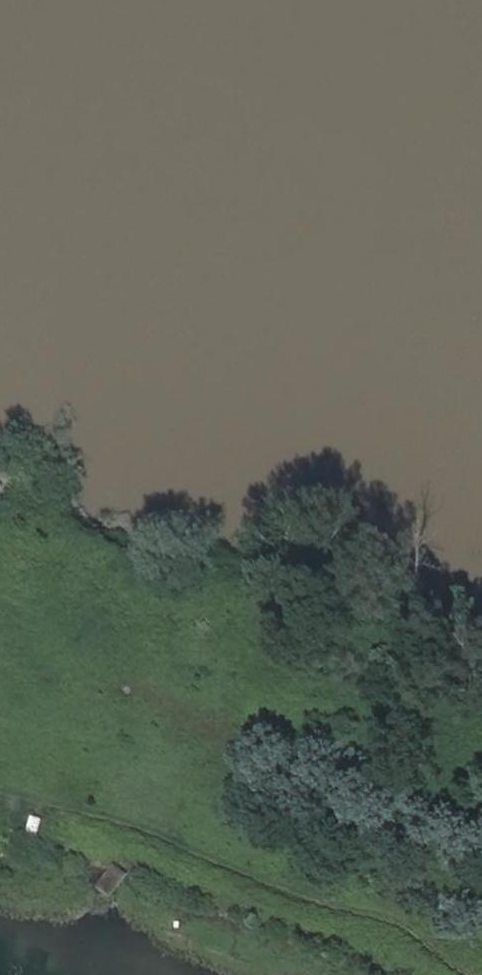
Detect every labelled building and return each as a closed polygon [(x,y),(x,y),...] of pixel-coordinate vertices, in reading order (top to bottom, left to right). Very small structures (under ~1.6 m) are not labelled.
[(101,887),(121,876),(114,863),(94,874),(101,887)]
